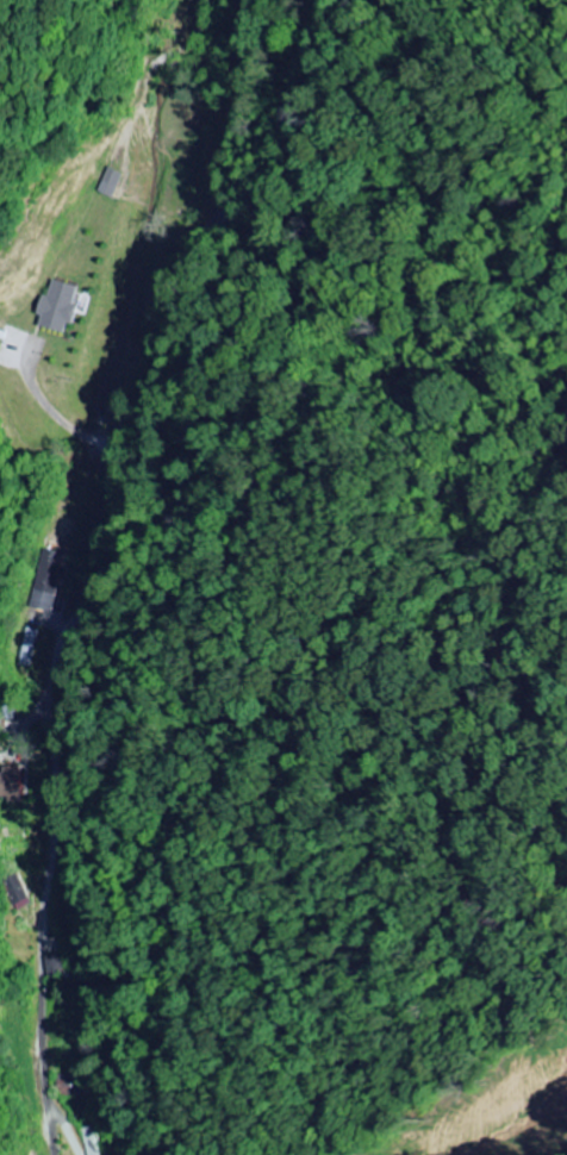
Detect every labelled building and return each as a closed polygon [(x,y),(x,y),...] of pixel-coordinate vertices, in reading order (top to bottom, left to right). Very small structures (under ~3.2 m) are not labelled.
[(87,287),(58,281),(54,299),(48,297),(42,327),(76,335),(87,287)] [(45,956),(47,976),(65,974),(62,954),(45,956)]
